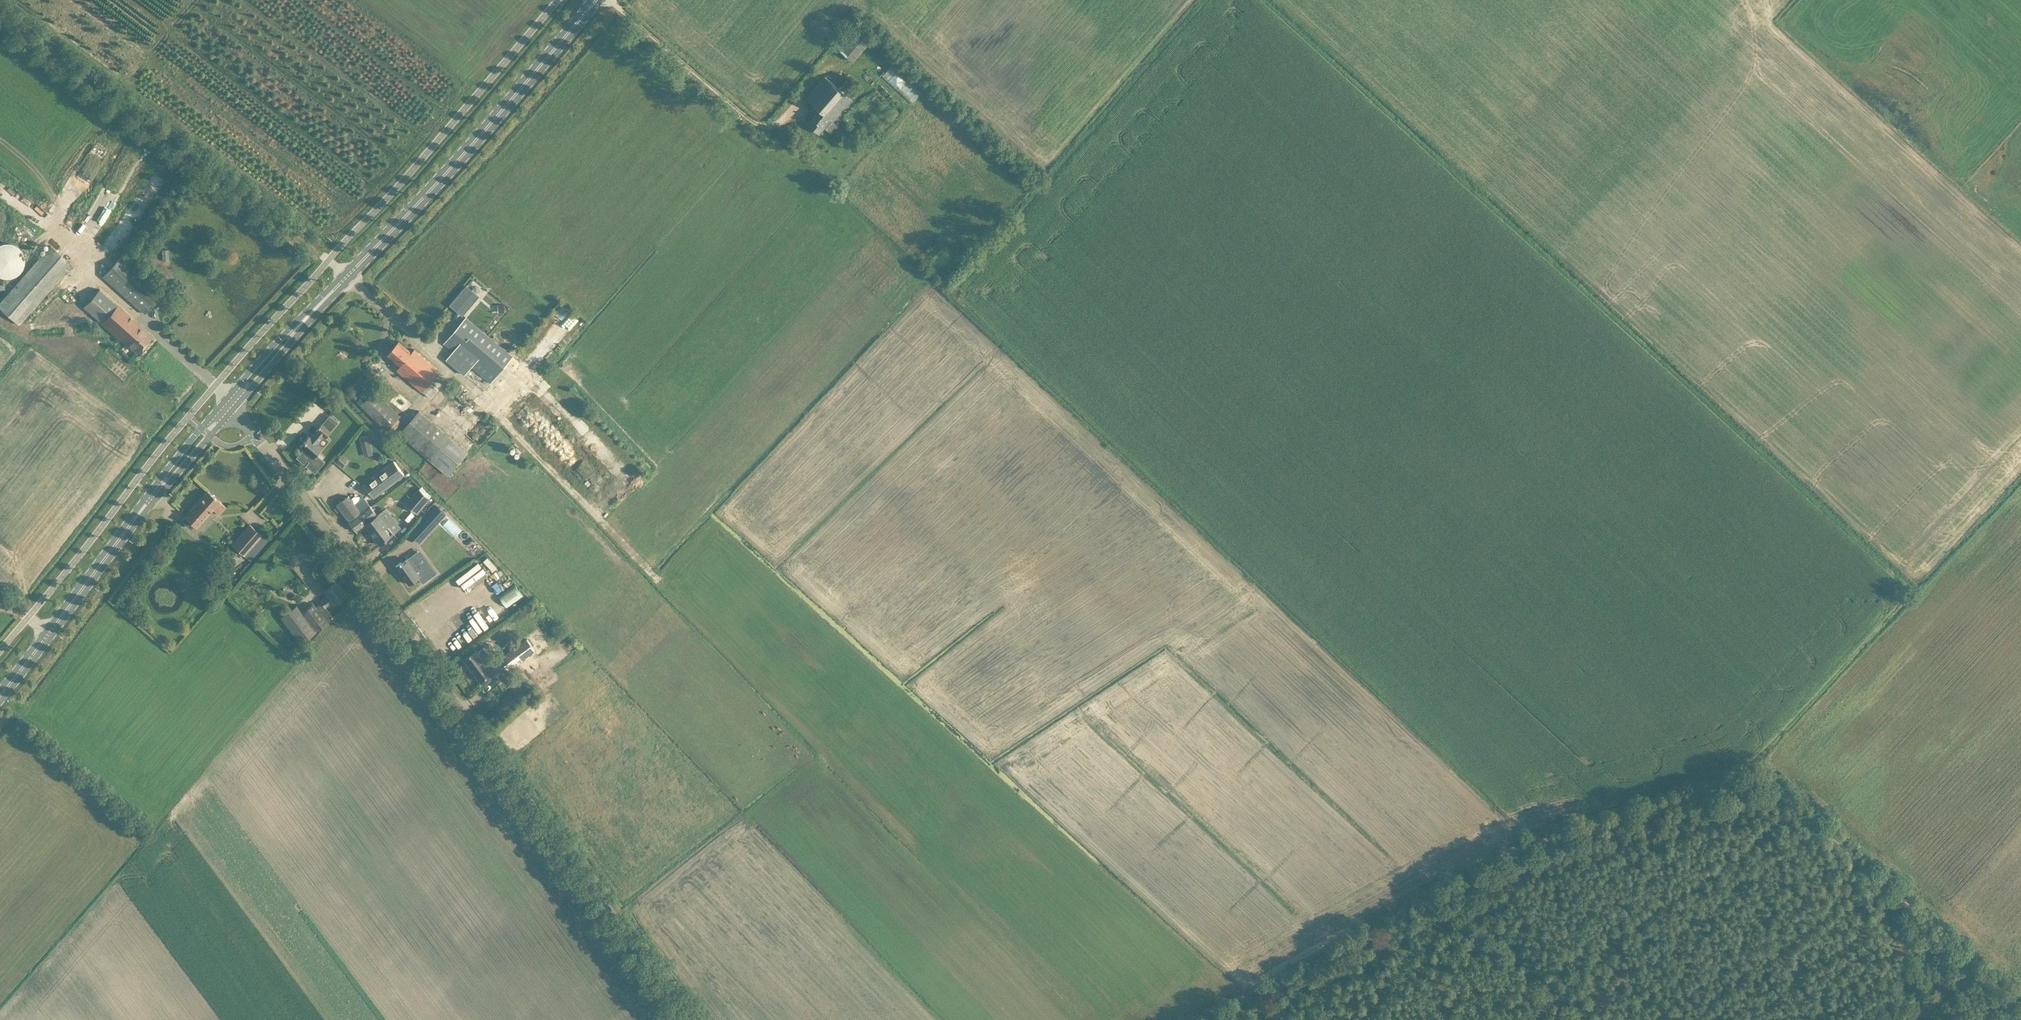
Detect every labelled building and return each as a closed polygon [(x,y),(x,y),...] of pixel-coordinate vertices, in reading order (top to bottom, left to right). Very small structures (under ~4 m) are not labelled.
[(833,44),(853,62),(875,36),(854,19),(833,44)] [(911,104),(922,92),(892,64),(881,76),(911,104)] [(839,75),(835,80),(839,84),(843,79),(839,75)] [(820,109),(808,124),(819,134),(832,119),(834,121),(852,100),(825,76),(807,98),(820,109)] [(1,277),(2,277),(4,277),(5,278),(7,278),(8,278),(10,277),(11,277),(13,277),(14,276),(16,275),(17,275),(18,274),(19,273),(20,272),(21,270),(22,269),(23,268),(23,266),(24,265),(24,263),(24,262),(24,260),(24,259),(24,257),(24,256),(23,254),(23,253),(22,252),(21,250),(20,249),(19,248),(18,247),(17,246),(16,245),(14,244),(13,244),(11,243),(10,243),(8,243),(7,243),(5,243),(4,243),(2,243),(1,244),(0,244),(0,276),(1,277)] [(19,324),(72,264),(51,245),(0,303),(0,307),(19,324)] [(102,276),(145,313),(163,292),(121,255),(102,276)] [(467,285),(450,304),(463,315),(479,296),(467,285)] [(127,345),(129,343),(138,352),(152,336),(145,329),(100,289),(84,306),(127,345)] [(444,343),(491,383),(513,357),(466,317),(444,343)] [(559,333),(554,339),(558,343),(563,337),(559,333)] [(399,341),(387,355),(400,366),(397,369),(401,372),(431,398),(438,389),(430,382),(440,371),(422,355),(414,349),(412,352),(399,341)] [(376,427),(383,434),(389,427),(393,431),(402,422),(398,418),(401,416),(375,390),(360,404),(380,424),(376,427)] [(400,391),(391,402),(404,413),(413,402),(400,391)] [(399,433),(448,475),(468,452),(419,409),(399,433)] [(323,462),(316,455),(320,450),(319,449),(321,447),(316,443),(323,435),(325,437),(330,431),(321,424),(316,430),(317,430),(310,438),(309,436),(300,446),(304,450),(299,456),(307,463),(316,471),(324,461),(324,460),(323,462)] [(360,435),(361,439),(360,439),(364,456),(373,454),(369,437),(368,437),(367,433),(360,435)] [(363,484),(374,498),(404,474),(394,461),(363,484)] [(419,489),(406,504),(416,513),(429,498),(419,489)] [(184,516),(196,527),(213,509),(219,514),(226,507),(208,491),(184,516)] [(341,509),(349,521),(361,512),(349,496),(337,504),(338,506),(335,508),(337,512),(341,509)] [(411,536),(420,543),(446,512),(437,504),(411,536)] [(361,512),(349,521),(357,531),(366,525),(381,545),(388,539),(387,538),(394,532),(379,514),(378,515),(370,505),(361,512)] [(231,544),(244,556),(252,546),(258,551),(267,539),(249,524),(231,544)] [(431,577),(418,560),(422,557),(418,551),(402,562),(401,561),(396,565),(409,584),(418,577),(423,583),(431,577)] [(491,557),(485,561),(493,571),(498,567),(491,557)] [(328,595),(320,601),(321,602),(316,607),(313,603),(302,612),(297,605),(281,617),(301,643),(316,631),(327,622),(333,616),(325,607),(333,601),(334,603),(346,594),(336,582),(324,590),(328,595)] [(498,596),(507,608),(523,595),(515,584),(498,596)] [(535,650),(527,639),(497,661),(505,672),(535,650)] [(464,659),(481,681),(493,672),(482,658),(489,653),(483,647),(477,651),(476,650),(464,659)]
